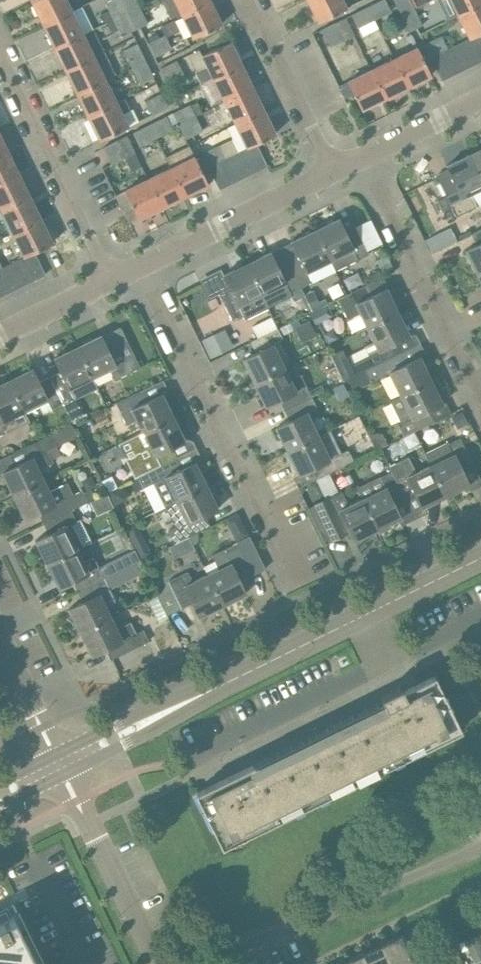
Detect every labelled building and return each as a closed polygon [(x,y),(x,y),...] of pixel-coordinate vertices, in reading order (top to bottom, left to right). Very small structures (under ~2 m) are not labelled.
[(72,11),(66,0),(36,0),(32,2),(44,25),(72,11)] [(127,12),(121,0),(110,0),(105,2),(109,10),(101,14),(105,23),(114,19),(127,12)] [(127,12),(140,6),(137,0),(121,0),(127,12)] [(210,0),(175,0),(182,14),(210,0)] [(210,0),(182,14),(193,37),(221,24),(210,0)] [(343,0),(308,0),(318,22),(347,8),(343,0)] [(386,0),(379,0),(368,6),(375,20),(398,8),(394,0),(388,0),(386,0)] [(401,15),(414,8),(411,0),(394,0),(398,8),(401,15)] [(458,15),(480,4),(480,0),(451,0),(458,15)] [(470,38),(479,33),(480,33),(480,4),(458,15),(470,38)] [(140,6),(127,12),(136,30),(149,23),(140,6)] [(375,20),(368,6),(351,14),(358,28),(375,20)] [(401,15),(409,32),(423,25),(414,8),(401,15)] [(72,11),(44,25),(55,48),(83,34),(72,11)] [(136,30),(127,12),(114,19),(122,36),(136,30)] [(343,39),(335,22),(322,29),(330,46),(343,39)] [(160,37),(157,32),(147,37),(150,42),(147,43),(154,57),(172,49),(165,34),(160,37)] [(467,39),(478,62),(480,61),(480,37),(479,33),(470,38),(467,39)] [(66,71),(94,57),(83,34),(55,48),(66,71)] [(443,51),(448,48),(441,36),(425,44),(431,56),(443,51)] [(466,68),(478,62),(467,39),(455,45),(466,68)] [(201,84),(213,78),(241,64),(230,41),(202,54),(207,65),(195,71),(201,84)] [(123,50),(132,67),(146,60),(138,43),(123,50)] [(443,51),(454,74),(466,68),(455,45),(448,48),(443,51)] [(394,58),(408,86),(431,75),(417,47),(394,58)] [(454,74),(443,51),(431,56),(442,80),(454,74)] [(77,94),(105,80),(94,57),(66,71),(77,94)] [(408,86),(394,58),(371,69),(385,97),(408,86)] [(146,60),(132,67),(140,84),(154,77),(146,60)] [(213,78),(224,100),(252,87),(241,64),(213,78)] [(186,79),(179,65),(162,74),(170,88),(186,79)] [(361,109),(385,97),(371,69),(347,81),(361,109)] [(116,103),(105,80),(77,94),(88,117),(116,103)] [(264,110),(252,87),(224,100),(235,123),(264,110)] [(169,106),(162,92),(144,101),(151,115),(169,106)] [(130,109),(125,99),(116,103),(88,117),(100,140),(128,126),(122,114),(130,109)] [(176,110),(181,121),(196,114),(190,103),(176,110)] [(181,122),(181,121),(176,110),(150,123),(157,138),(173,129),(171,125),(177,122),(178,123),(181,122)] [(256,143),(275,133),(264,110),(235,123),(247,147),(256,143)] [(196,114),(181,121),(181,122),(189,137),(204,130),(196,114)] [(157,138),(150,123),(133,132),(140,146),(157,138)] [(135,152),(127,136),(103,147),(111,163),(125,157),(131,168),(141,164),(135,152)] [(256,143),(247,147),(244,148),(255,171),(267,165),(256,143)] [(208,166),(220,160),(225,157),(219,145),(202,153),(208,166)] [(244,148),(232,154),(243,177),(255,171),(244,148)] [(18,173),(7,150),(0,154),(0,182),(18,173)] [(480,174),(480,150),(472,154),(480,174)] [(225,157),(220,160),(232,183),(243,177),(232,154),(225,157)] [(442,211),(452,206),(457,215),(480,203),(480,174),(472,154),(458,161),(457,160),(446,165),(452,176),(440,182),(447,195),(437,200),(442,211)] [(171,167),(185,195),(208,184),(194,156),(171,167)] [(220,160),(208,166),(219,189),(232,183),(220,160)] [(162,207),(185,195),(171,167),(148,179),(162,207)] [(1,210),(30,196),(18,173),(0,182),(0,207),(1,210)] [(138,218),(162,207),(148,179),(125,190),(138,218)] [(41,219),(30,196),(1,210),(13,233),(41,219)] [(328,224),(316,230),(330,260),(335,270),(369,253),(356,226),(345,231),(338,218),(328,223),(328,224)] [(13,233),(24,256),(35,251),(52,242),(41,219),(13,233)] [(434,250),(459,239),(453,225),(428,237),(434,250)] [(478,273),(480,271),(480,229),(471,233),(476,244),(466,249),(471,260),(472,260),(478,273)] [(288,259),(302,287),(336,271),(335,270),(334,267),(330,260),(316,230),(303,236),(302,236),(292,241),(298,254),(288,259)] [(24,256),(21,257),(32,280),(46,274),(35,251),(24,256)] [(294,299),(305,294),(304,291),(302,287),(288,259),(277,265),(270,251),(260,257),(260,258),(247,264),(268,307),(291,295),(294,299)] [(376,259),(383,273),(393,268),(387,254),(376,259)] [(21,257),(9,263),(20,286),(32,280),(21,257)] [(20,286),(9,263),(2,267),(0,268),(0,275),(9,292),(20,286)] [(268,307),(247,264),(235,270),(234,269),(224,274),(230,288),(219,293),(233,320),(243,315),(245,319),(258,312),(268,307)] [(0,275),(0,297),(9,292),(0,275)] [(367,326),(397,312),(391,299),(392,299),(386,288),(378,292),(372,282),(337,299),(348,319),(361,312),(367,326)] [(312,287),(304,291),(305,294),(313,311),(327,304),(328,303),(324,295),(318,299),(312,287)] [(327,304),(313,311),(310,312),(316,324),(333,316),(327,304)] [(358,374),(365,370),(401,352),(396,341),(409,335),(404,324),(403,324),(397,312),(367,326),(375,341),(364,346),(369,354),(352,362),(350,364),(343,350),(331,356),(343,381),(349,378),(358,374)] [(290,322),(279,327),(282,335),(294,329),(290,322)] [(205,338),(214,357),(238,345),(229,326),(205,338)] [(255,381),(285,367),(274,344),(284,339),(278,328),(251,341),(256,352),(243,359),(248,369),(249,369),(255,381)] [(109,368),(114,379),(140,366),(124,334),(105,344),(101,335),(90,340),(90,341),(77,347),(92,377),(109,368)] [(61,371),(49,376),(62,403),(64,403),(74,398),(69,388),(92,377),(77,347),(65,353),(65,352),(54,357),(61,371)] [(365,370),(371,380),(390,371),(401,394),(436,377),(430,366),(427,364),(424,366),(420,356),(406,363),(401,352),(365,370)] [(285,367),(255,381),(261,394),(260,394),(266,405),(279,399),(284,410),(312,396),(301,373),(290,379),(285,367)] [(24,410),(39,403),(44,413),(62,403),(49,376),(39,381),(32,368),(22,373),(22,374),(9,380),(22,407),(24,410)] [(358,374),(349,378),(354,389),(371,381),(371,380),(365,370),(358,374)] [(436,377),(401,394),(390,400),(401,424),(399,424),(404,435),(435,421),(429,410),(442,403),(438,394),(440,392),(442,388),(436,377)] [(5,432),(3,428),(8,418),(24,410),(22,407),(9,380),(0,385),(0,435),(5,432)] [(137,420),(142,431),(172,417),(166,405),(167,404),(162,393),(148,400),(143,389),(116,403),(126,425),(137,420)] [(312,396),(284,410),(289,420),(276,427),(281,438),(282,437),(288,450),(330,430),(330,429),(319,435),(308,411),(317,407),(312,396)] [(74,398),(64,403),(72,419),(83,414),(75,397),(74,398)] [(468,422),(463,411),(452,416),(458,428),(468,422)] [(132,465),(138,477),(149,471),(177,457),(171,447),(185,440),(180,429),(179,430),(172,417),(142,431),(154,455),(132,465)] [(8,482),(14,494),(44,480),(38,469),(54,462),(48,450),(77,436),(72,424),(36,441),(10,454),(15,465),(2,472),(7,482),(8,482)] [(330,430),(288,450),(294,463),(299,474),(312,467),(317,477),(354,460),(349,449),(341,453),(330,430)] [(448,441),(425,452),(446,494),(458,488),(458,489),(469,484),(462,470),(473,465),(460,438),(449,443),(448,441)] [(409,456),(390,465),(406,498),(416,493),(422,507),(433,501),(446,494),(425,452),(424,453),(430,464),(416,471),(409,456)] [(153,483),(164,505),(205,485),(200,473),(195,462),(182,468),(177,457),(138,477),(143,488),(153,483)] [(386,486),(363,498),(380,533),(392,527),(390,522),(400,517),(394,504),(406,498),(390,465),(388,466),(391,472),(381,477),(386,486)] [(44,480),(14,494),(20,507),(25,518),(38,512),(44,523),(70,510),(77,507),(95,498),(91,488),(83,492),(82,490),(74,494),(68,482),(49,491),(44,480)] [(164,505),(176,529),(170,532),(175,543),(178,541),(210,526),(205,515),(218,508),(213,498),(212,498),(205,485),(188,493),(179,498),(175,499),(172,501),(164,505)] [(127,500),(122,487),(109,491),(113,505),(127,500)] [(326,543),(350,531),(354,540),(365,535),(364,534),(377,528),(379,533),(380,533),(363,498),(349,504),(342,491),(333,496),(315,505),(319,514),(312,518),(325,544),(326,544),(326,543)] [(240,539),(254,532),(242,509),(229,517),(240,539)] [(77,548),(91,541),(79,518),(75,520),(70,510),(44,523),(49,533),(35,540),(41,551),(42,550),(48,563),(77,548)] [(136,522),(126,527),(130,536),(137,533),(138,527),(136,522)] [(207,573),(222,604),(235,597),(235,598),(246,593),(239,580),(252,573),(253,574),(265,568),(249,535),(222,548),(211,554),(218,568),(207,573)] [(183,553),(178,541),(175,543),(169,546),(174,557),(183,553)] [(139,560),(134,550),(100,567),(95,556),(84,562),(77,548),(48,563),(54,575),(53,576),(58,587),(72,580),(77,591),(139,560)] [(77,591),(82,602),(69,608),(74,619),(75,618),(81,631),(111,616),(106,607),(117,601),(110,588),(144,571),(139,560),(77,591)] [(222,604),(207,573),(193,580),(188,571),(168,581),(182,608),(192,602),(199,616),(210,611),(209,610),(222,604)] [(111,616),(81,631),(87,644),(86,644),(92,655),(105,648),(110,659),(149,641),(143,629),(136,632),(130,621),(116,628),(111,616)] [(438,676),(437,673),(417,683),(418,686),(404,693),(401,686),(380,696),(383,703),(254,766),(253,763),(226,777),(227,779),(213,786),(212,784),(192,794),(193,796),(197,794),(224,849),(226,848),(224,843),(253,828),(251,824),(424,739),(426,743),(456,728),(459,734),(460,733),(434,678),(438,676)] [(4,912),(0,914),(0,963),(36,963),(13,916),(7,919),(4,912)] [(385,943),(395,963),(419,963),(404,934),(385,943)] [(475,961),(480,958),(480,939),(479,935),(466,941),(475,961)] [(366,952),(372,963),(395,963),(385,943),(366,952)] [(349,963),(372,963),(366,952),(348,961),(349,963)]
